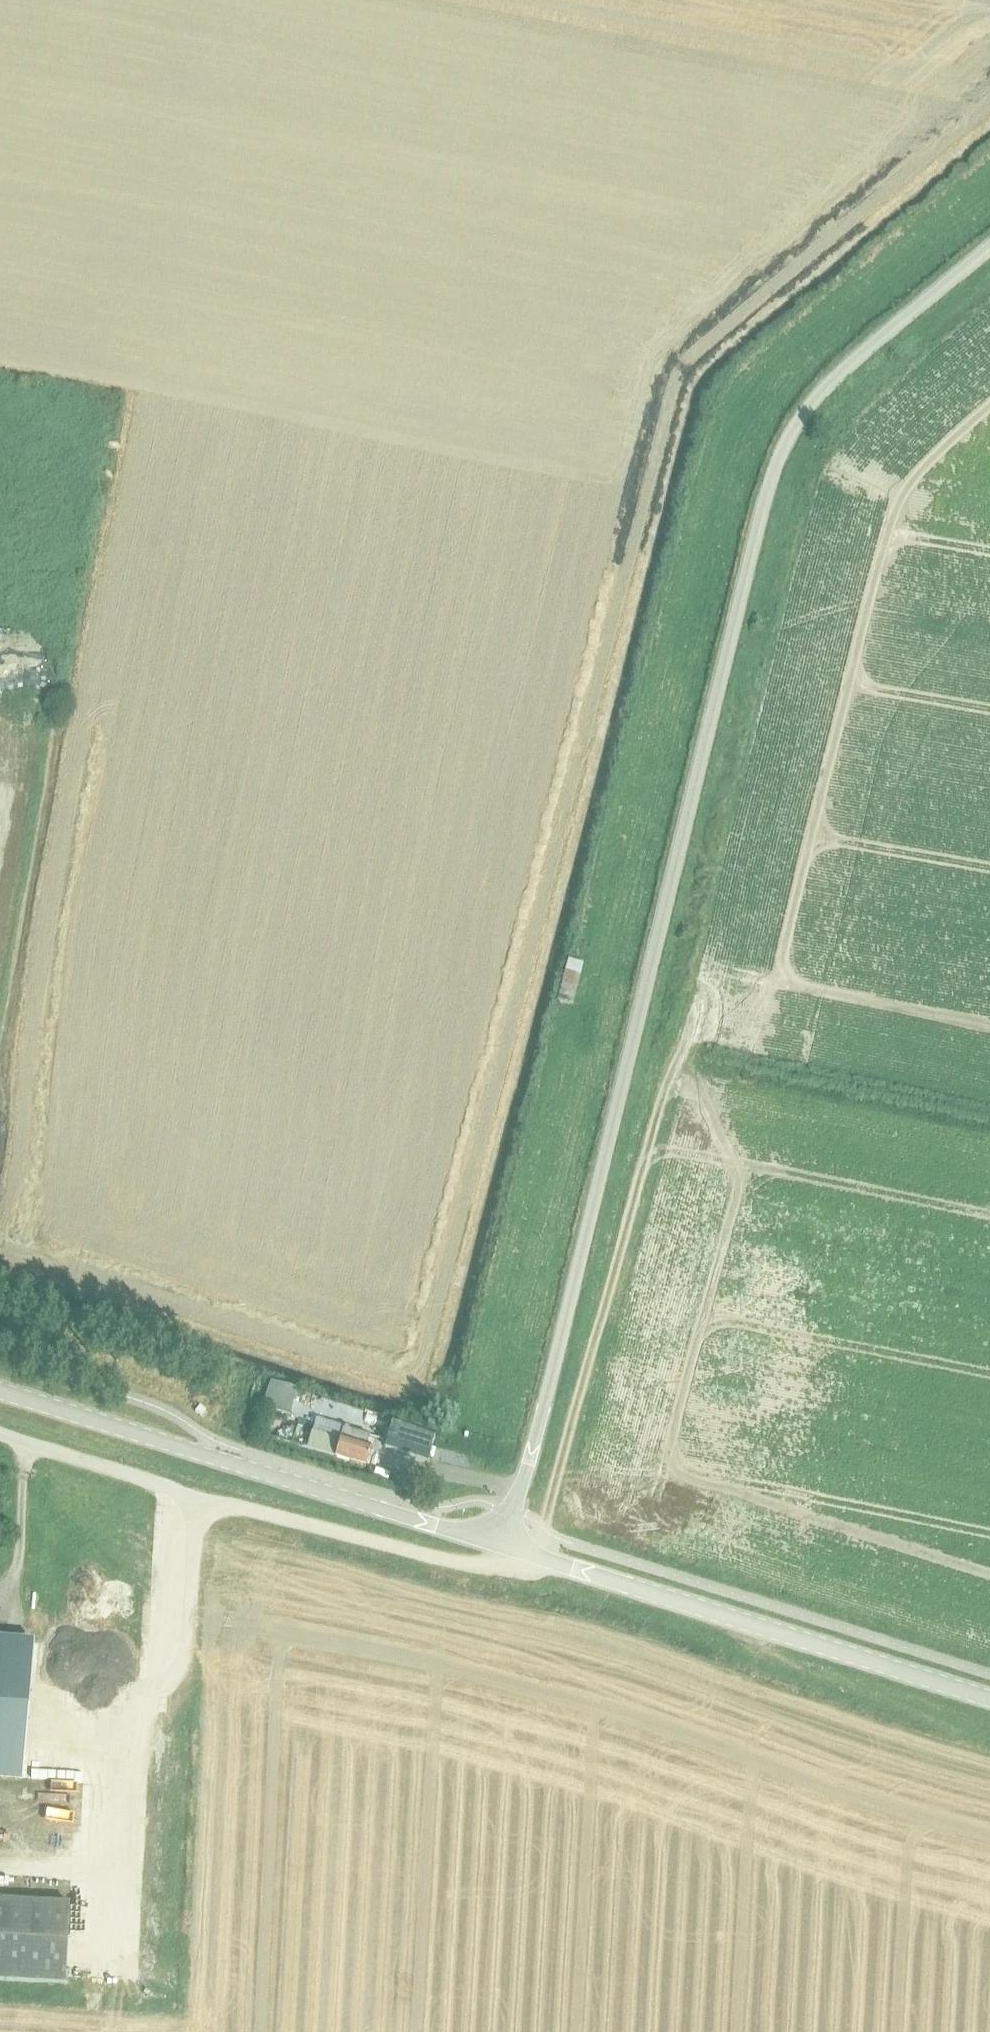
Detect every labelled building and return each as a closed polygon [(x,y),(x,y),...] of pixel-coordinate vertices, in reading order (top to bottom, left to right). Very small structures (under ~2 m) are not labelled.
[(573,950),(564,994),(579,997),(588,953),(573,950)] [(265,1398),(263,1404),(264,1405),(270,1406),(270,1410),(289,1415),(297,1390),(270,1384),(268,1390),(266,1395),(265,1398)] [(392,1422),(385,1448),(428,1462),(435,1436),(392,1422)] [(292,1428),(288,1444),(334,1457),(339,1442),(292,1428)] [(334,1457),(365,1466),(371,1447),(367,1446),(370,1436),(342,1429),(334,1457)] [(101,1636),(104,1654),(114,1653),(111,1634),(101,1636)] [(28,1678),(30,1645),(0,1642),(0,1776),(19,1777),(28,1678)] [(35,1850),(62,1848),(61,1833),(34,1835),(35,1850)] [(65,1984),(69,1904),(0,1901),(0,1981),(65,1984)]
